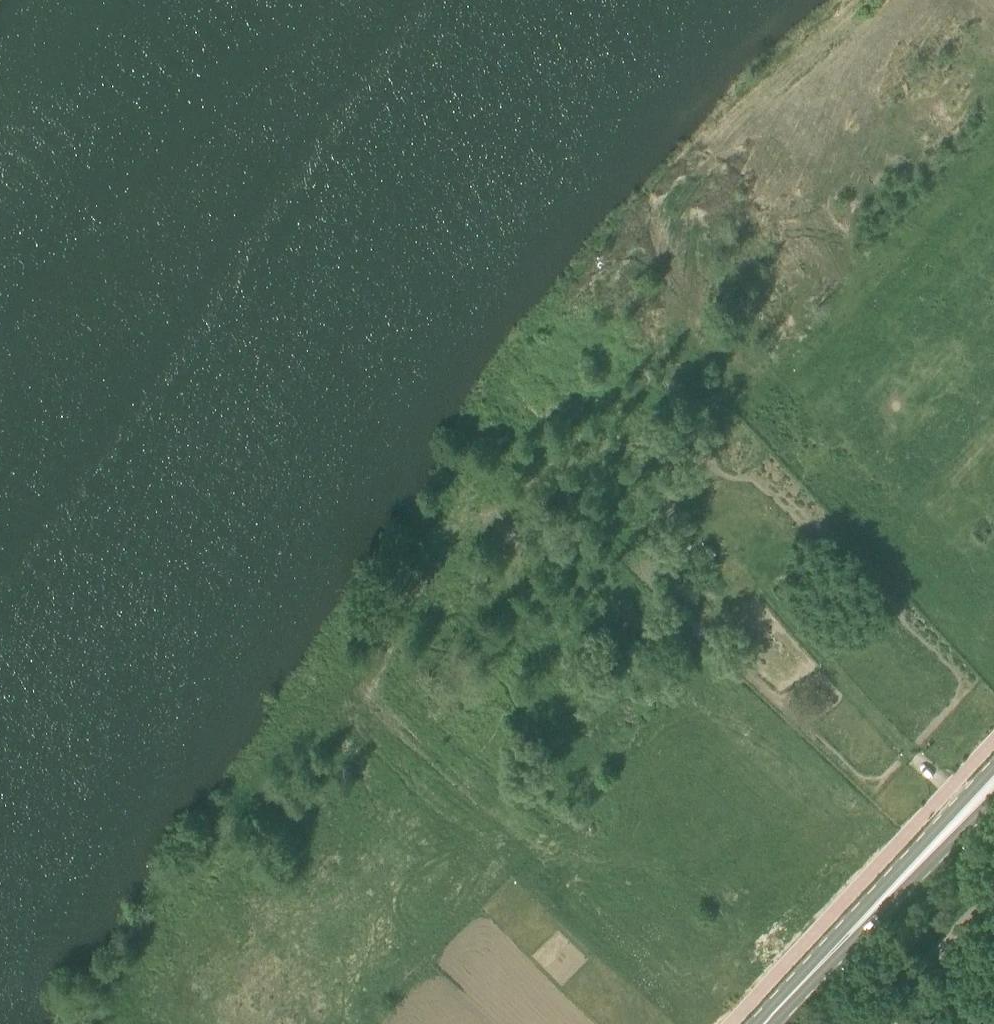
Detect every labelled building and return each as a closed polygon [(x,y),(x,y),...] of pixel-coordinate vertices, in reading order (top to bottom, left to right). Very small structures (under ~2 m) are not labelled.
[(973,534),(982,542),(993,530),(984,522),(973,534)]
